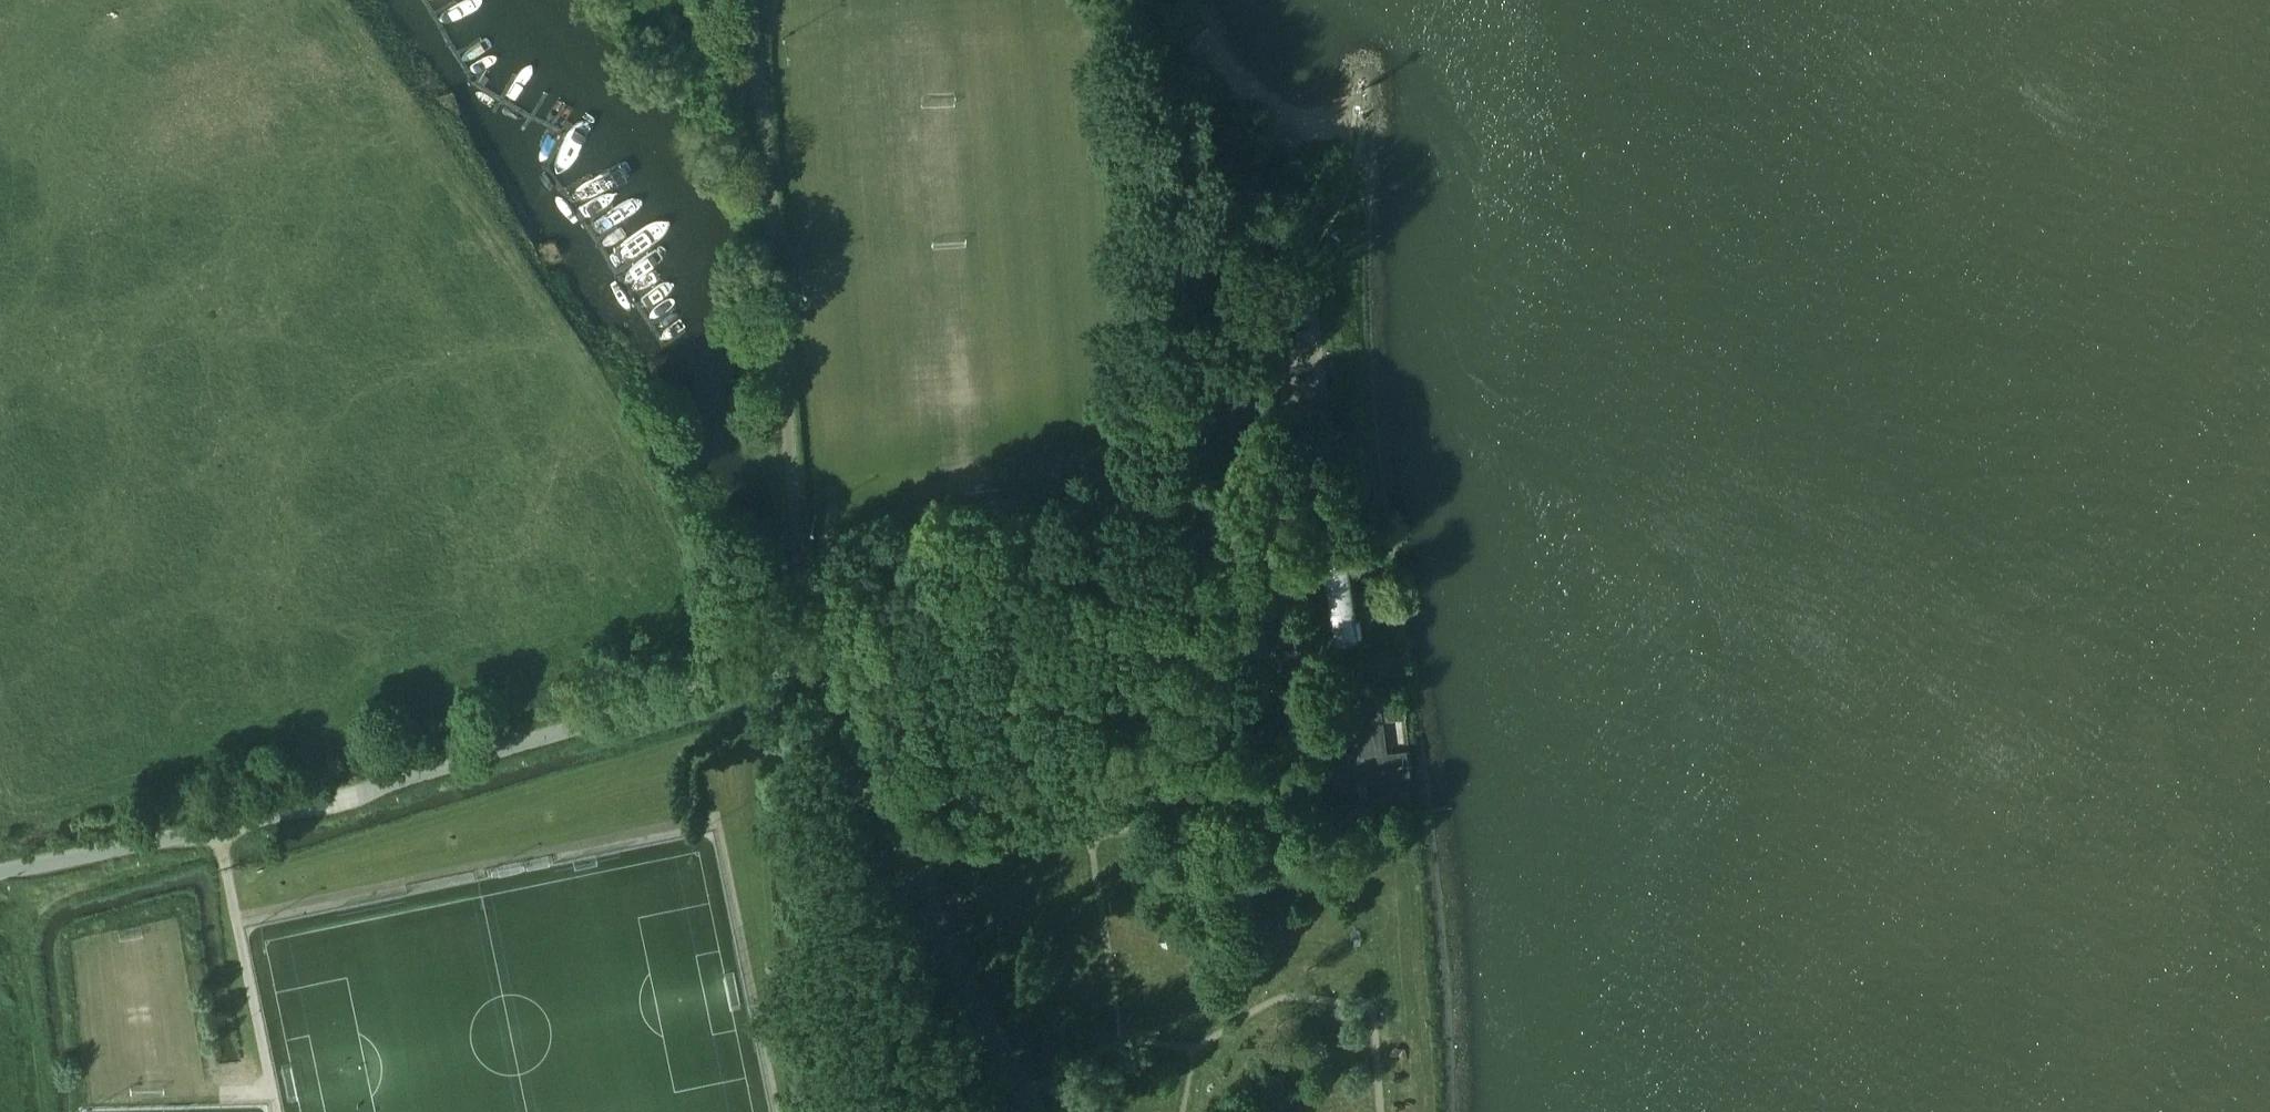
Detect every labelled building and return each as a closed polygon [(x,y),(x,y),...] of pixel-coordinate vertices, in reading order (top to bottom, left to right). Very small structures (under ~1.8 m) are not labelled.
[(1345,548),(1324,551),(1336,635),(1358,632),(1345,548)] [(1369,674),(1325,682),(1329,699),(1372,692),(1369,674)] [(1374,696),(1375,708),(1325,715),(1334,784),(1410,773),(1407,747),(1387,750),(1383,719),(1406,716),(1402,692),(1374,696)]
